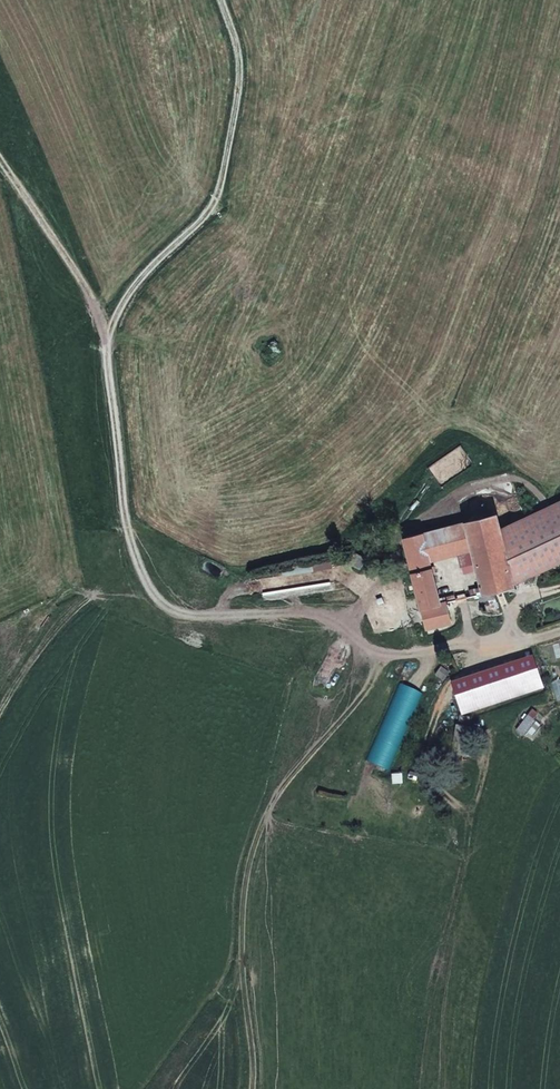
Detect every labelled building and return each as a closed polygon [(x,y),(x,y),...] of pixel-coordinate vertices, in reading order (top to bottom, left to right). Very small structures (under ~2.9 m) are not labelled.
[(513,583),(559,562),(559,498),(499,526),(513,583)] [(513,583),(499,526),(496,514),(466,522),(472,546),(483,591),(513,583)] [(430,556),(472,546),(466,522),(424,532),(430,556)] [(430,556),(424,532),(404,537),(422,606),(441,601),(430,556)] [(530,657),(451,684),(462,714),(541,687),(530,657)]
